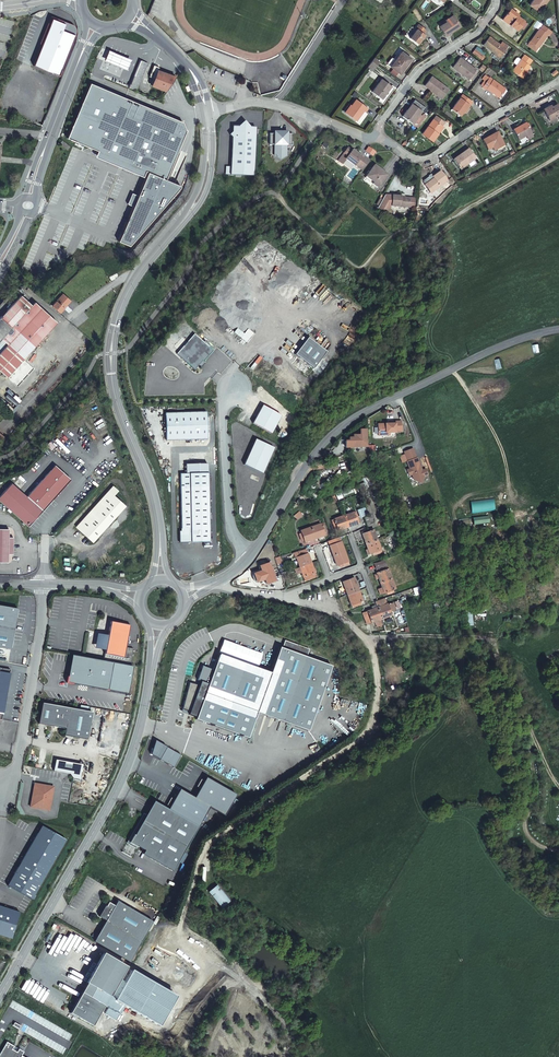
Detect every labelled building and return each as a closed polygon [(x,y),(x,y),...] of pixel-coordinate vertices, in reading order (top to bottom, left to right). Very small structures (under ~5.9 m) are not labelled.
[(542,8),(548,0),(534,0),(528,8),(536,14),(541,7),(542,8)] [(518,16),(510,10),(504,19),(511,24),(509,26),(517,32),(523,23),(517,18),(518,16)] [(453,15),(445,20),(447,23),(440,27),(443,31),(446,36),(460,27),(453,15)] [(64,23),(51,18),(32,65),(58,75),(72,42),(74,35),(62,30),(64,23)] [(72,42),(75,33),(76,31),(75,29),(74,26),(73,25),(65,21),(64,23),(62,30),(74,35),(72,42)] [(427,31),(420,25),(417,29),(418,30),(411,39),(419,45),(426,36),(424,35),(427,31)] [(552,32),(543,25),(540,28),(531,41),(539,47),(542,42),(543,42),(548,35),(549,36),(552,32)] [(504,49),(488,36),(482,45),(498,57),(504,49)] [(108,49),(104,60),(126,68),(130,58),(108,49)] [(475,50),(472,53),(480,59),(483,55),(475,50)] [(400,51),(394,60),(390,66),(399,73),(410,58),(400,51)] [(524,55),(520,60),(516,65),(511,71),(521,79),(525,74),(524,73),(526,70),(529,66),(527,65),(531,60),(524,55)] [(452,68),(468,79),(475,70),(459,58),(452,68)] [(128,87),(135,90),(146,62),(139,60),(128,87)] [(151,84),(166,90),(175,76),(157,69),(158,67),(154,65),(152,71),(150,70),(148,75),(154,77),(151,84)] [(475,70),(468,79),(469,81),(476,71),(475,70)] [(423,85),(435,94),(436,93),(442,97),(448,89),(430,76),(423,85)] [(505,89),(488,77),(481,87),(485,90),(486,88),(498,97),(505,89)] [(390,85),(381,79),(372,91),(381,98),(390,85)] [(117,241),(128,246),(161,207),(153,204),(164,179),(187,125),(89,82),(65,137),(97,151),(127,164),(125,169),(139,175),(139,176),(141,177),(144,170),(146,171),(136,195),(131,206),(117,241)] [(459,115),(460,115),(468,104),(469,105),(472,102),(464,96),(462,95),(451,109),(459,115)] [(369,108),(356,99),(346,112),(357,121),(364,110),(366,112),(369,108)] [(407,109),(402,116),(412,123),(421,110),(423,111),(426,107),(415,99),(411,103),(413,104),(408,110),(407,109)] [(468,104),(460,115),(462,116),(469,105),(468,104)] [(421,110),(412,123),(418,127),(427,115),(423,111),(421,110)] [(551,114),(552,115),(549,116),(548,114),(544,116),(549,127),(558,122),(558,116),(557,111),(551,114)] [(441,125),(442,126),(445,122),(435,114),(422,133),(432,140),(437,133),(436,132),(441,125)] [(232,132),(229,135),(232,137),(231,167),(230,175),(253,176),(255,128),(249,127),(244,121),(238,127),(232,132)] [(530,134),(525,123),(512,130),(517,140),(530,134)] [(274,134),(269,134),(269,145),(292,145),(292,134),(287,134),(287,132),(274,132),(274,134)] [(483,141),(488,151),(493,148),(494,147),(496,150),(504,146),(497,133),(483,141)] [(470,149),(454,157),(459,166),(467,161),(468,163),(475,159),(470,149)] [(355,166),(362,171),(369,161),(361,155),(360,157),(356,154),(352,151),(350,153),(346,150),(338,161),(342,164),(345,160),(354,167),(355,166)] [(95,157),(139,176),(139,175),(125,169),(127,164),(97,151),(95,157)] [(386,174),(374,165),(366,176),(373,182),(373,183),(377,187),(386,174)] [(440,172),(432,178),(433,180),(425,185),(430,193),(447,181),(440,172)] [(153,204),(161,207),(179,187),(179,185),(164,179),(153,204)] [(131,206),(136,195),(130,193),(126,204),(131,206)] [(380,207),(387,213),(388,206),(407,209),(409,199),(404,198),(400,198),(400,196),(384,194),(381,198),(378,205),(380,207)] [(30,304),(19,293),(0,314),(0,336),(2,337),(6,333),(8,333),(10,330),(10,327),(9,326),(11,324),(30,304)] [(69,300),(61,293),(50,305),(58,312),(62,307),(61,306),(64,303),(65,304),(69,300)] [(4,375),(54,321),(53,320),(33,300),(30,304),(11,324),(9,326),(10,327),(10,330),(8,333),(6,333),(2,337),(0,336),(0,372),(4,375)] [(194,333),(177,353),(195,369),(213,350),(194,333)] [(327,352),(308,338),(295,354),(314,369),(327,352)] [(281,415),(263,405),(253,423),(271,433),(281,415)] [(206,411),(165,412),(166,440),(207,439),(206,411)] [(402,421),(391,421),(391,423),(389,423),(378,424),(378,435),(385,435),(385,432),(390,432),(396,432),(396,431),(402,430),(402,421)] [(346,441),(346,447),(368,446),(367,429),(360,429),(361,435),(354,435),(354,437),(349,438),(350,441),(346,441)] [(274,447),(256,438),(244,464),(262,472),(274,447)] [(409,475),(412,474),(414,480),(418,482),(422,480),(424,476),(428,474),(426,469),(422,470),(420,471),(419,467),(421,467),(417,457),(413,448),(404,451),(408,461),(407,461),(410,469),(407,470),(409,475)] [(57,465),(28,496),(13,482),(0,495),(0,498),(28,525),(72,479),(57,465)] [(179,531),(179,542),(209,541),(207,473),(180,473),(181,531),(179,531)] [(108,491),(112,495),(117,490),(112,486),(108,491)] [(108,491),(76,526),(92,541),(124,505),(112,495),(108,491)] [(355,512),(345,516),(349,526),(359,523),(358,521),(360,520),(357,513),(355,514),(355,512)] [(349,526),(345,516),(333,520),(337,531),(349,526)] [(321,524),(311,528),(315,538),(325,535),(324,533),(326,532),(324,525),(322,526),(321,524)] [(8,561),(8,553),(13,553),(13,536),(9,536),(9,528),(0,528),(0,561),(8,561)] [(315,538),(311,528),(301,531),(302,533),(300,534),(302,541),(304,540),(305,542),(315,538)] [(362,532),(366,543),(377,540),(373,530),(373,528),(362,532)] [(328,541),(334,555),(344,551),(341,542),(339,537),(328,541)] [(377,540),(366,543),(368,549),(366,550),(368,554),(372,553),(373,555),(381,551),(377,540)] [(344,551),(334,555),(337,565),(340,564),(340,566),(346,564),(349,563),(344,551)] [(300,567),(311,563),(308,554),(306,554),(305,552),(298,555),(299,557),(297,558),(300,567)] [(316,575),(311,563),(300,567),(304,577),(306,576),(307,578),(316,575)] [(276,582),(268,565),(258,569),(261,574),(253,577),(257,586),(265,582),(267,587),(276,582)] [(379,578),(380,583),(392,579),(388,569),(386,570),(385,568),(379,570),(380,572),(377,573),(377,574),(375,575),(376,579),(379,578)] [(343,582),(348,595),(359,591),(354,578),(343,582)] [(392,579),(380,583),(382,587),(384,592),(386,591),(387,593),(393,591),(393,589),(395,588),(392,579)] [(359,591),(348,595),(351,604),(353,603),(354,606),(360,603),(360,601),(362,600),(359,591)] [(377,607),(381,618),(391,615),(393,614),(392,612),(390,612),(390,611),(392,610),(390,604),(387,605),(387,604),(382,606),(381,603),(376,605),(377,607)] [(0,605),(0,647),(10,649),(17,608),(0,605)] [(369,623),(381,618),(377,607),(376,607),(373,609),(365,611),(369,623)] [(127,647),(131,625),(111,621),(108,636),(102,635),(99,648),(106,649),(104,660),(112,662),(131,665),(134,652),(126,650),(127,647)] [(188,685),(183,713),(248,737),(257,712),(308,731),(331,665),(308,655),(308,651),(282,641),(270,673),(218,657),(212,670),(203,666),(196,683),(188,685)] [(108,690),(112,662),(73,655),(68,682),(108,690)] [(2,719),(10,669),(0,667),(0,719),(2,719)] [(92,712),(42,702),(38,723),(65,728),(64,735),(87,739),(92,712)] [(179,790),(169,809),(198,826),(208,807),(223,814),(235,794),(205,778),(193,797),(179,790)] [(53,786),(34,783),(30,806),(49,809),(53,786)] [(154,801),(146,815),(153,818),(160,805),(154,801)] [(182,853),(198,826),(169,809),(160,805),(153,818),(146,815),(134,835),(133,834),(129,842),(137,846),(174,867),(178,860),(182,853)] [(134,835),(146,815),(143,813),(127,841),(129,842),(133,834),(134,835)] [(66,840),(42,826),(8,886),(32,900),(66,840)] [(137,846),(129,842),(123,852),(131,857),(137,846)] [(106,920),(94,941),(130,962),(153,921),(117,901),(114,905),(108,902),(106,906),(105,906),(98,916),(106,920)] [(0,910),(0,940),(10,943),(19,916),(0,910)] [(102,954),(82,992),(104,1005),(126,967),(102,954)] [(104,1005),(82,992),(70,1012),(92,1025),(104,1005)] [(21,1055),(23,1051),(18,1048),(16,1051),(12,1049),(13,1046),(6,1041),(0,1052),(0,1056),(20,1056),(21,1055)]
